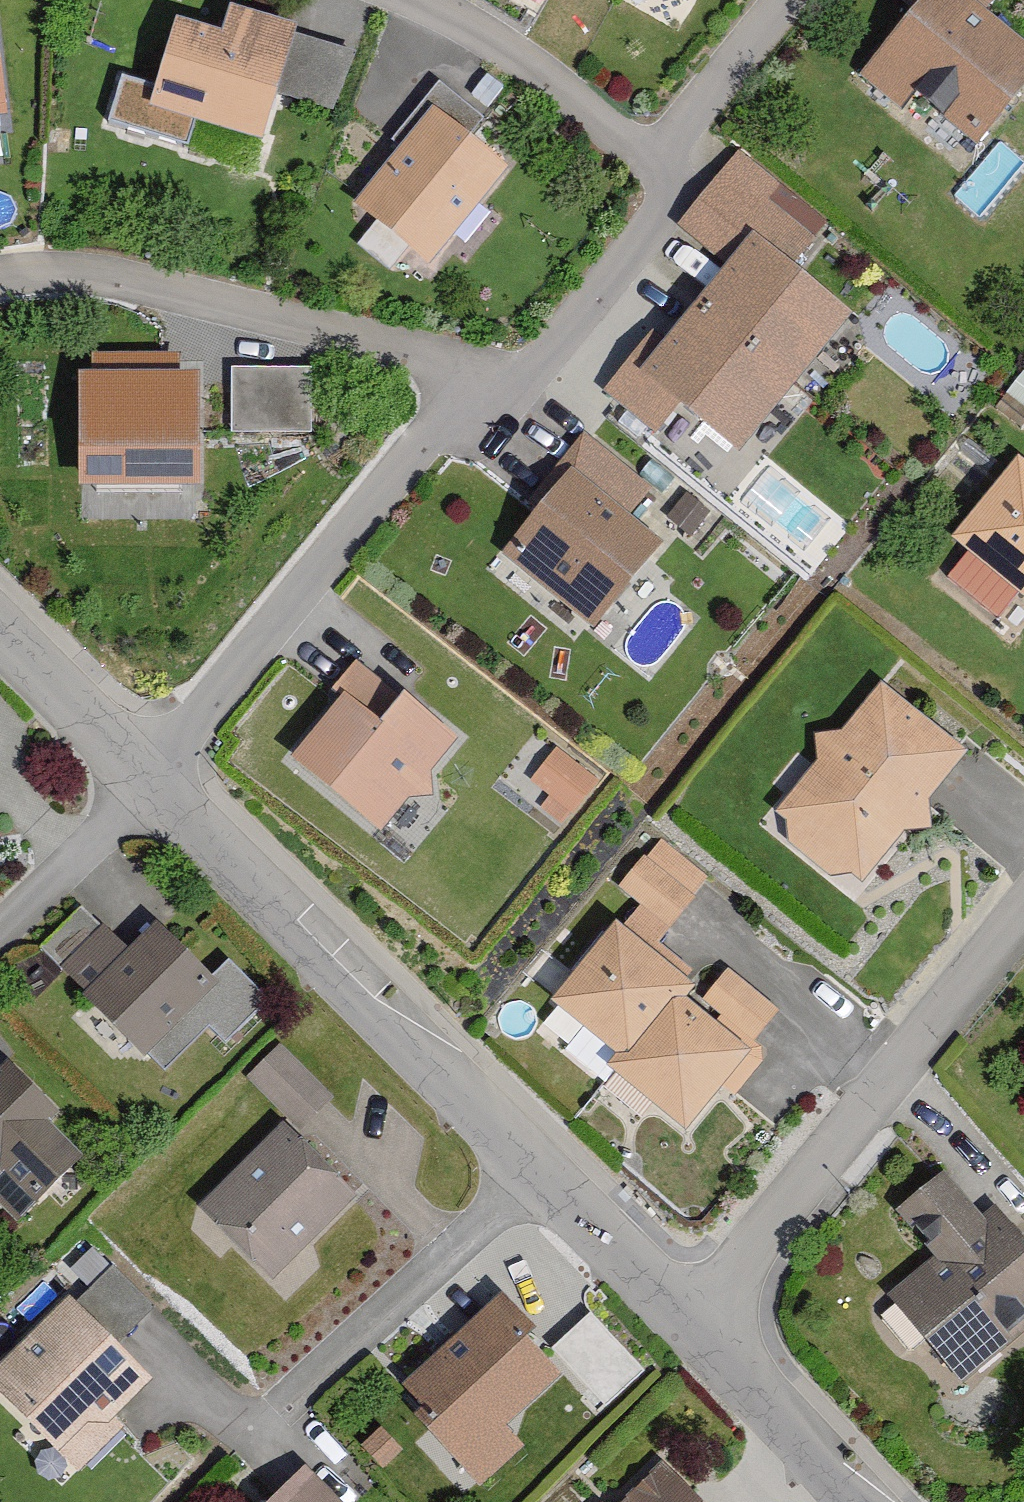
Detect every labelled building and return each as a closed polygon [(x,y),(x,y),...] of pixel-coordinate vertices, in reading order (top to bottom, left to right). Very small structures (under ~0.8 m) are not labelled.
[(996,0),(942,0),(878,77),(969,152),(1023,86),(1023,49),(983,16),(996,0)] [(162,118),(256,143),(280,58),(186,32),(162,118)] [(363,219),(423,265),(493,174),(433,128),(363,219)] [(855,311),(792,261),(826,220),(740,151),(680,225),(727,262),(665,338),(653,328),(602,391),(656,436),(681,405),(740,452),(855,311)] [(101,385),(85,385),(87,485),(195,483),(194,382),(162,382),(162,361),(101,362),(101,385)] [(312,371),(233,370),(232,436),(312,436),(312,371)] [(1023,591),(1023,481),(1023,480),(970,550),(1023,591)] [(537,506),(503,551),(606,621),(660,552),(572,484),(537,506)] [(377,685),(304,767),(387,841),(461,759),(377,685)] [(891,705),(786,829),(852,885),(957,761),(891,705)] [(569,812),(601,768),(558,737),(526,781),(569,812)] [(679,923),(706,886),(662,853),(635,890),(679,923)] [(46,956),(154,1065),(215,1005),(159,948),(135,971),(84,919),(46,956)] [(691,994),(628,935),(566,1002),(628,1060),(678,1007),(691,994)] [(269,1000),(242,972),(218,996),(245,1023),(269,1000)] [(780,1013),(730,974),(707,1004),(757,1042),(780,1013)] [(628,1060),(615,1074),(676,1131),(739,1065),(678,1007),(628,1060)] [(305,1129),(327,1109),(279,1055),(256,1075),(305,1129)] [(9,1079),(0,1088),(0,1199),(15,1215),(80,1156),(9,1079)] [(285,1140),(213,1211),(275,1272),(346,1200),(285,1140)] [(888,1293),(965,1382),(1023,1331),(1023,1238),(994,1204),(982,1214),(943,1169),(895,1211),(933,1254),(888,1293)] [(0,1370),(0,1396),(61,1465),(143,1394),(69,1310),(0,1370)] [(509,1313),(415,1397),(466,1453),(559,1369),(509,1313)] [(594,1326),(567,1351),(614,1400),(641,1374),(594,1326)] [(310,1485),(292,1501),(327,1501),(310,1485)] [(668,1486),(652,1501),(684,1501),(668,1486)]
